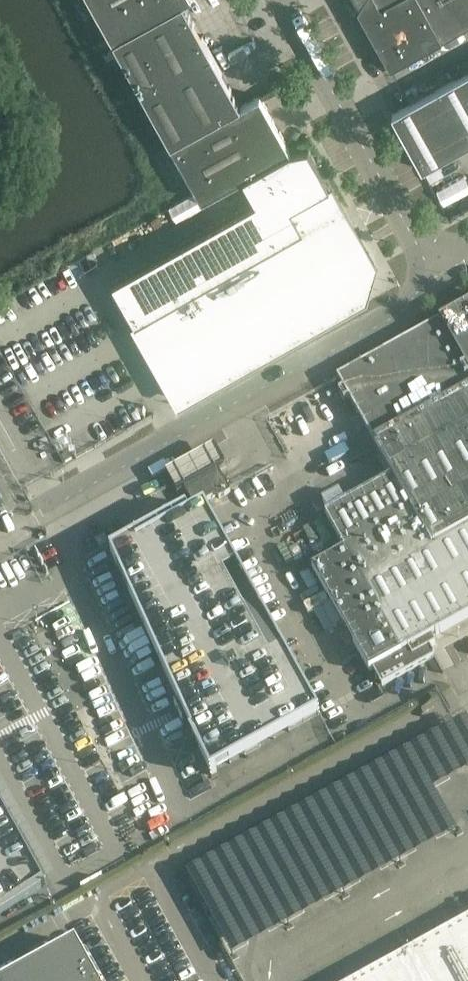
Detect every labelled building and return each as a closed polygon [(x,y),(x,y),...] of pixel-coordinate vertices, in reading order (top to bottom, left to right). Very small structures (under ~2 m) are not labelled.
[(114,40),(183,1),(186,0),(91,0),(114,40)] [(359,9),(392,68),(467,25),(467,0),(364,0),(359,9)] [(242,106),(183,1),(114,40),(172,145),(242,106)] [(393,114),(423,169),(467,145),(467,73),(393,114)] [(291,152),(260,96),(242,106),(172,145),(203,201),(244,178),(291,152)] [(365,297),(374,264),(309,148),(291,152),(244,178),(257,202),(113,283),(180,401),(365,297)] [(441,321),(440,321),(338,378),(338,379),(375,445),(378,450),(394,479),(347,505),(340,492),(323,501),(330,514),(326,516),(345,550),(312,568),(370,671),(373,669),(382,685),(435,656),(429,647),(431,646),(433,645),(436,643),(435,642),(432,637),(432,636),(467,616),(467,306),(441,321)] [(169,470),(177,486),(225,461),(216,445),(169,470)] [(231,492),(219,472),(219,470),(184,489),(195,507),(217,495),(219,498),(231,492)] [(320,714),(206,507),(190,515),(187,510),(110,552),(165,673),(192,733),(211,775),(320,714)] [(0,801),(0,914),(48,887),(0,801)] [(358,980),(467,980),(467,920),(358,980)] [(87,952),(82,954),(78,946),(79,946),(76,941),(72,944),(73,945),(65,949),(62,944),(6,975),(9,980),(7,980),(104,980),(87,952)]
